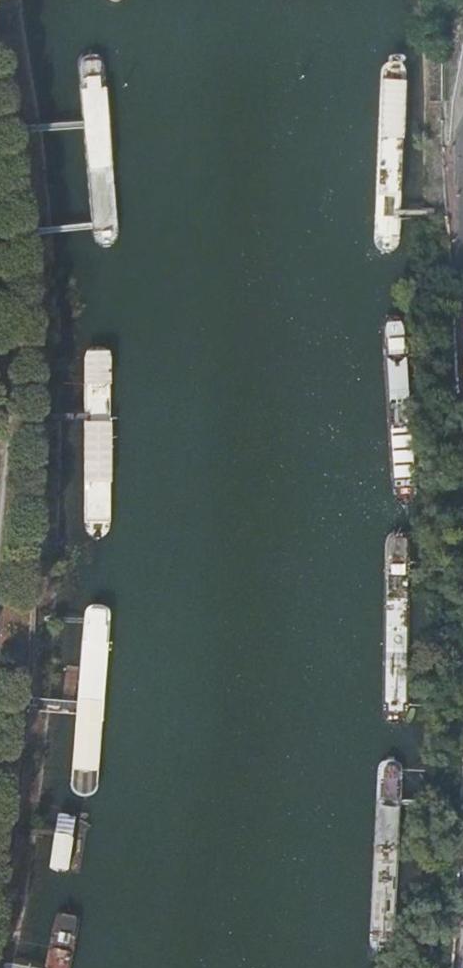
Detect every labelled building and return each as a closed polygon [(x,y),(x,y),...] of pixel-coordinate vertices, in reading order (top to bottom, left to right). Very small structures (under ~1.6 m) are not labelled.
[(404,65),(398,61),(389,61),(384,64),(381,70),(373,238),(376,246),(382,252),(391,251),(395,247),(399,240),(400,214),(406,71),(404,65)] [(404,321),(398,318),(389,319),(384,322),(382,329),(391,497),(395,504),(401,510),(410,508),(414,503),(417,496),(416,470),(411,412),(407,327),(404,321)] [(405,538),(399,534),(391,534),(385,537),(383,544),(382,712),(385,720),(391,726),(400,724),(405,720),(408,713),(408,686),(408,576),(408,544),(405,538)]
